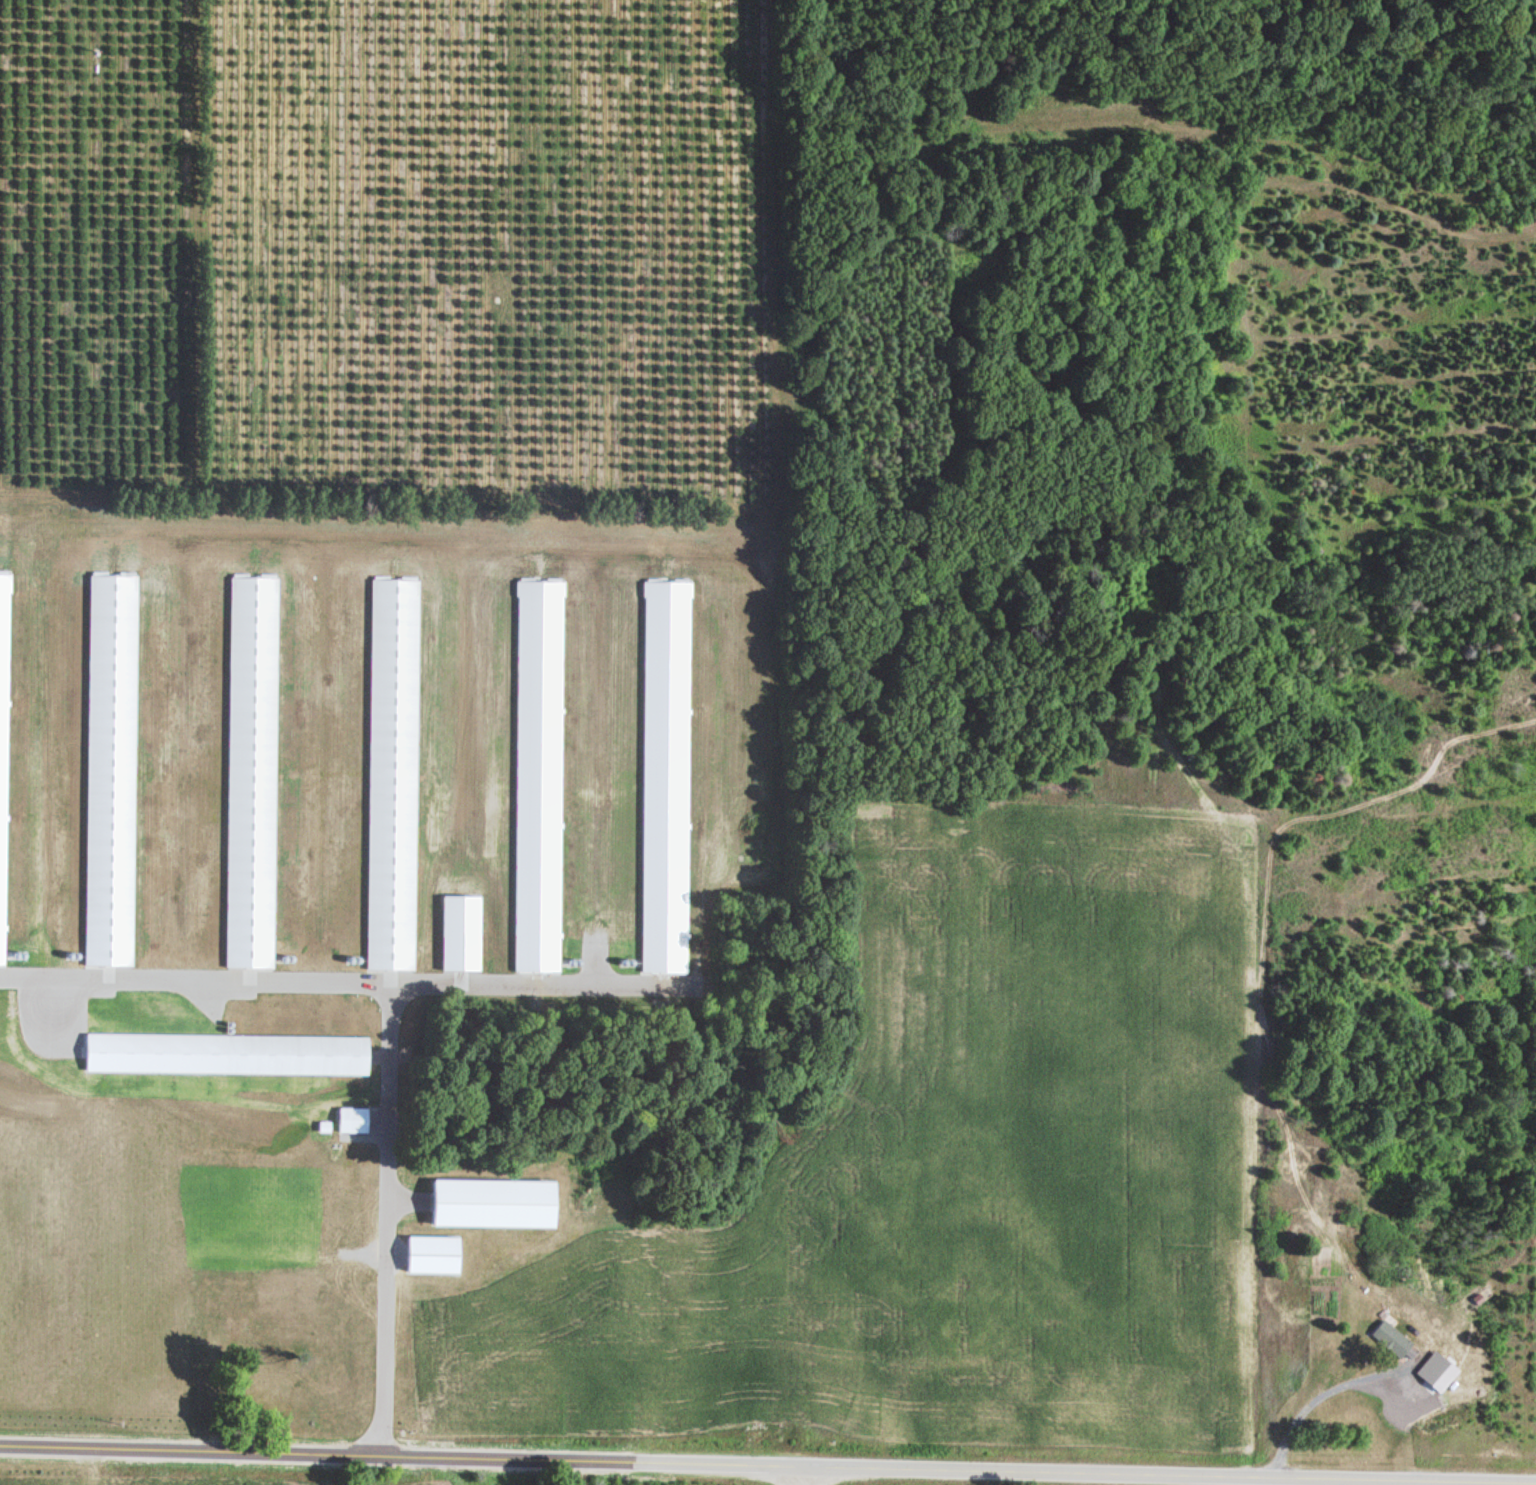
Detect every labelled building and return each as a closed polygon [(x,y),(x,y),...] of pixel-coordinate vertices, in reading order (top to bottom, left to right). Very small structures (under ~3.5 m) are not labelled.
[(1370,1336),(1397,1362),(1411,1347),(1384,1321),(1370,1336)]
